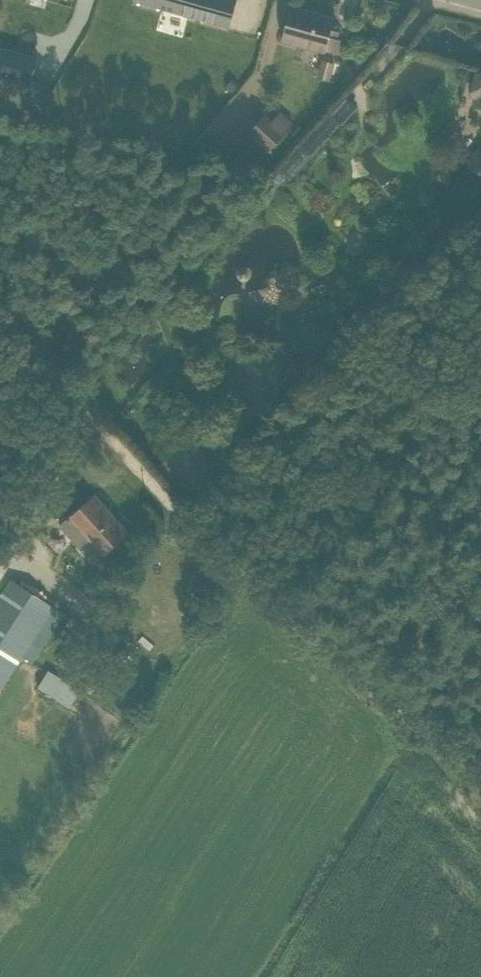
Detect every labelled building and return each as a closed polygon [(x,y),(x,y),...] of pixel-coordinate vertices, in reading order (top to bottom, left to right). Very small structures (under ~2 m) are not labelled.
[(135,2),(229,28),(237,0),(135,0),(135,2)] [(281,41),(325,53),(325,51),(337,54),(341,40),(337,39),(340,32),(331,29),(334,18),(290,6),(281,41)] [(52,93),(54,87),(30,80),(37,57),(0,47),(0,79),(52,93)] [(316,78),(330,82),(335,63),(322,60),(316,78)] [(475,71),(469,94),(470,94),(469,97),(474,98),(471,107),(480,109),(480,73),(475,71)] [(52,93),(0,79),(0,102),(40,113),(52,93)] [(328,113),(341,125),(357,108),(344,96),(328,113)] [(247,135),(268,153),(286,133),(285,131),(292,122),(280,112),(272,121),(265,115),(247,135)] [(252,200),(261,207),(287,178),(278,171),(252,200)] [(242,281),(244,281),(247,281),(249,279),(250,277),(251,275),(251,272),(250,270),(248,268),(246,267),(243,266),(241,267),(239,268),(237,270),(236,272),(236,274),(236,276),(238,279),(239,280),(242,281)] [(460,340),(469,345),(480,328),(470,322),(460,340)] [(447,360),(456,366),(466,349),(457,343),(447,360)] [(138,393),(146,401),(160,386),(152,378),(138,393)] [(93,564),(129,532),(95,494),(59,526),(93,564)] [(22,656),(33,664),(64,615),(11,580),(0,597),(0,690),(22,656)] [(36,708),(27,721),(52,737),(70,708),(69,708),(80,691),(48,671),(37,687),(36,686),(26,701),(36,708)]
